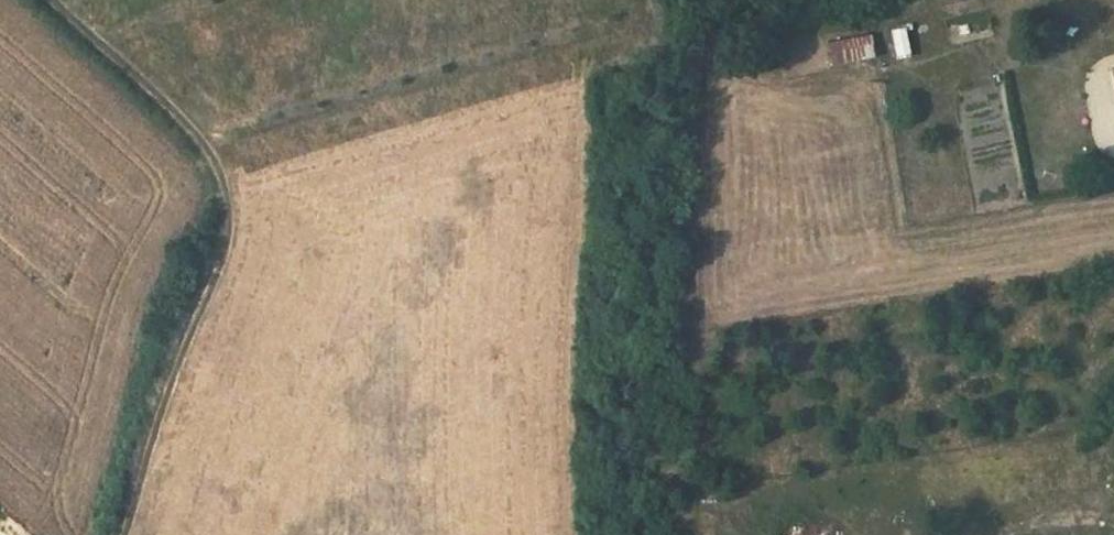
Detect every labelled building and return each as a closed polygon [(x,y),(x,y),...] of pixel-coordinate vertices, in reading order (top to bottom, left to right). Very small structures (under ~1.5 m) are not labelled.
[(892,58),(907,57),(904,26),(888,28),(892,58)] [(826,67),(874,57),(868,33),(821,43),(826,67)]
